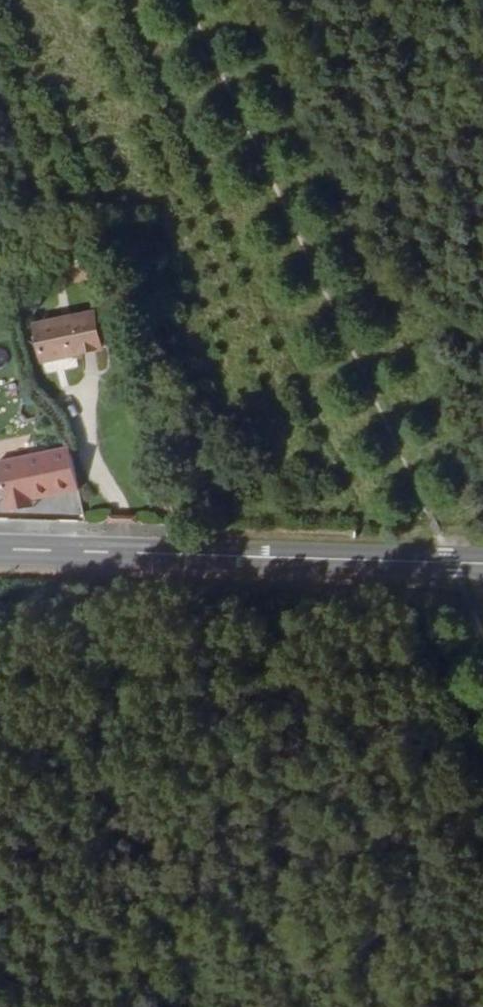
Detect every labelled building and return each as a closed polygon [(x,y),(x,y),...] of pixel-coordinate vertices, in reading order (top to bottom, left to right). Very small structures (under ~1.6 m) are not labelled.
[(67,292),(96,286),(92,268),(63,275),(67,292)] [(102,359),(95,324),(35,337),(43,372),(102,359)] [(69,454),(0,469),(0,477),(10,522),(27,518),(25,511),(33,509),(79,500),(69,454)] [(25,511),(27,518),(34,517),(33,509),(25,511)]
